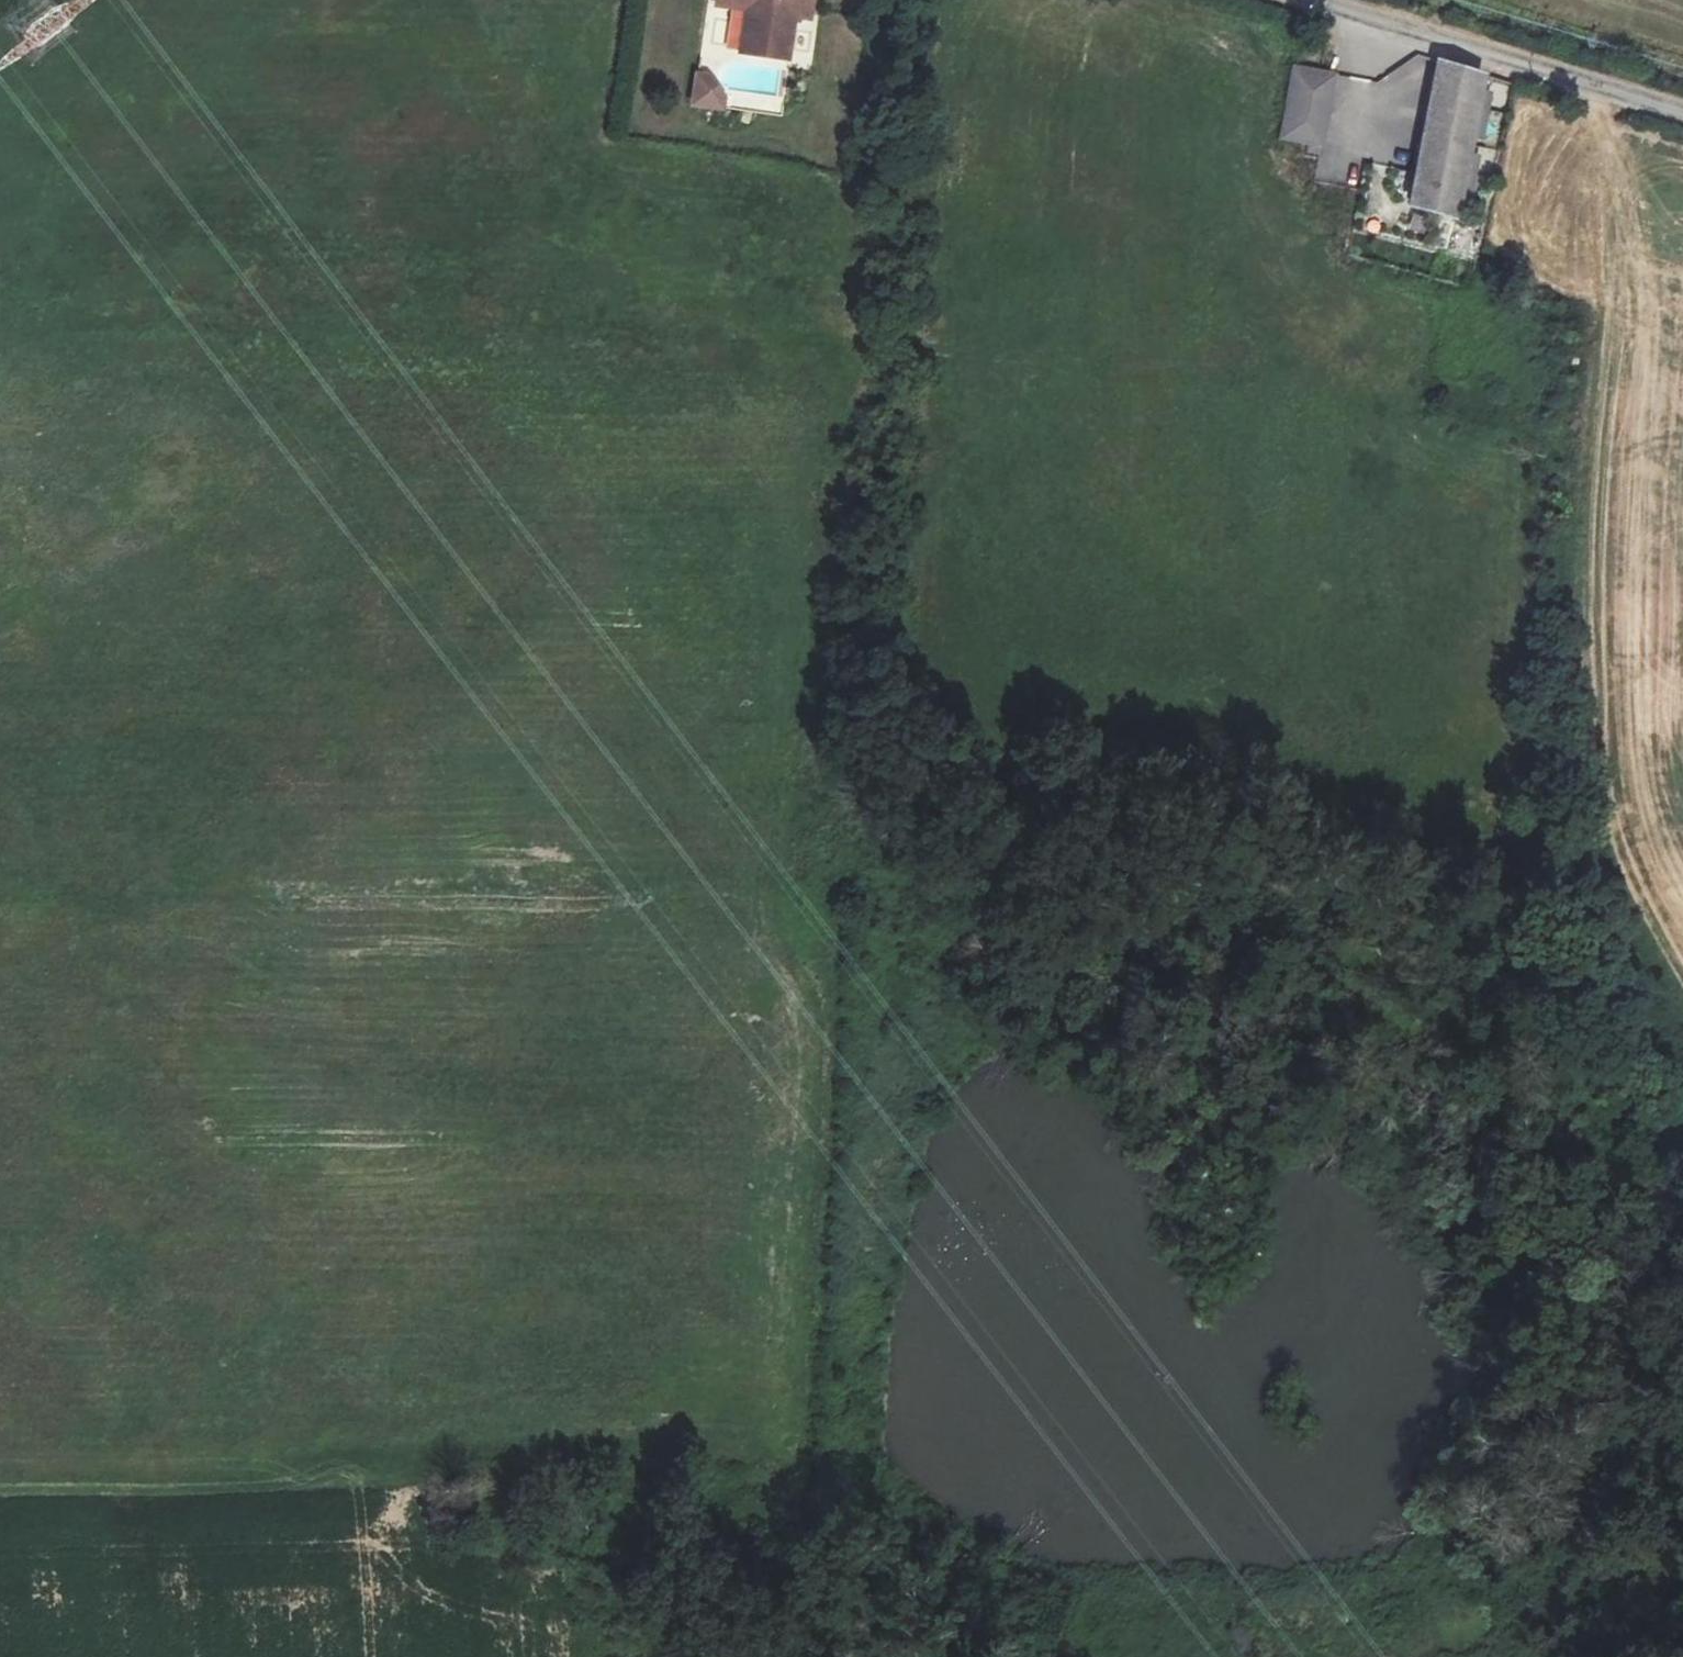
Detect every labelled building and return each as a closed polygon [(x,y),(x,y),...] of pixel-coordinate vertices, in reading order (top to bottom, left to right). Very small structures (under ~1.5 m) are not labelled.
[(750,5),(743,48),(778,54),(786,11),(799,12),(801,0),(718,0),(750,5)] [(1481,76),(1436,63),(1411,206),(1453,219),(1481,76)] [(1336,75),(1290,68),(1272,142),(1322,153),(1336,75)]
